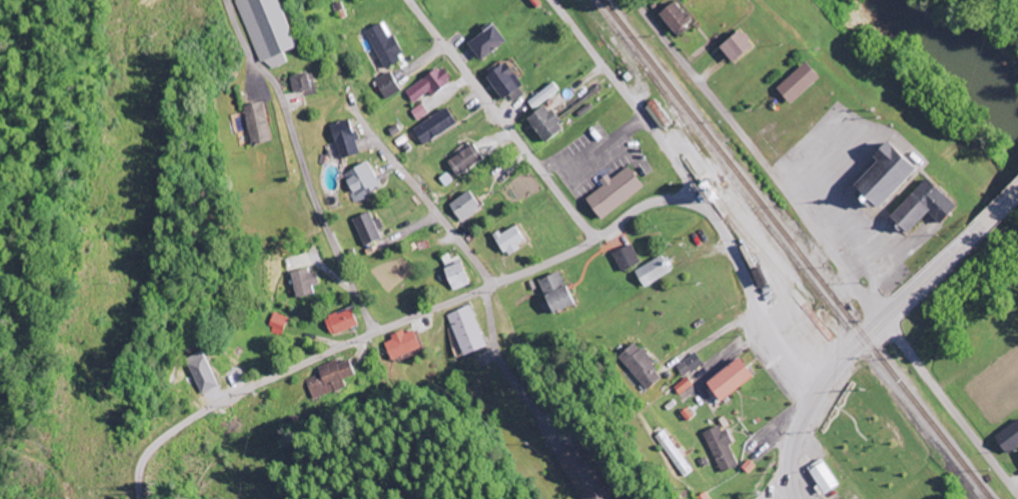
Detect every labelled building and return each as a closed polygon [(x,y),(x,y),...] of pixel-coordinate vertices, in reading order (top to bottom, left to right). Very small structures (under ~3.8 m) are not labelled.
[(777,92),(791,107),(820,80),(806,65),(777,92)] [(890,141),(875,156),(881,161),(857,186),(860,189),(856,193),(873,208),(877,205),(881,209),(919,169),(890,141)] [(929,178),(888,220),(902,233),(906,229),(911,235),(932,215),(942,225),(959,207),(929,178)]
